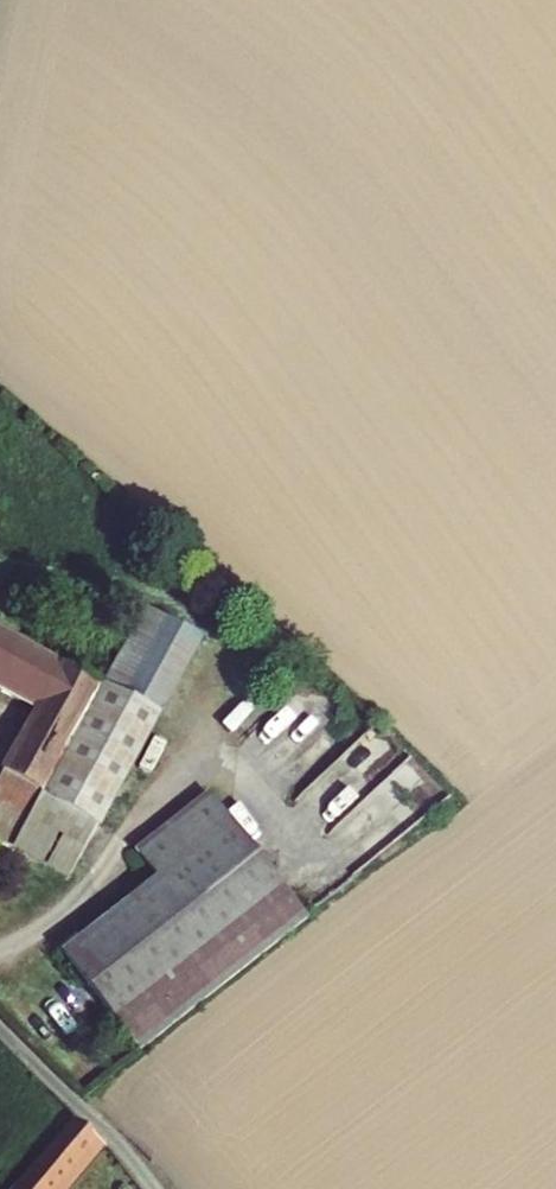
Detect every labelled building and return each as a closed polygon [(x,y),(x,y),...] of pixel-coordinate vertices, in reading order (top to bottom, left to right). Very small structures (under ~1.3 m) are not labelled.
[(104,687),(159,718),(201,641),(146,610),(104,687)] [(70,880),(159,718),(104,687),(57,661),(0,632),(0,693),(38,713),(1,782),(0,783),(0,843),(70,880)] [(136,854),(156,879),(230,822),(211,797),(136,854)] [(230,822),(156,879),(58,955),(137,1058),(308,925),(230,822)] [(79,1123),(19,1188),(58,1188),(99,1141),(79,1123)]
